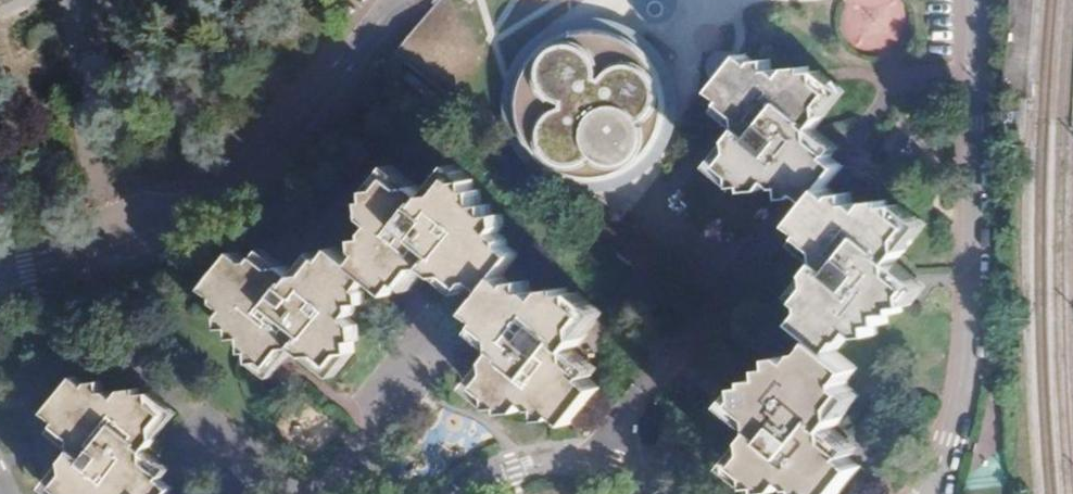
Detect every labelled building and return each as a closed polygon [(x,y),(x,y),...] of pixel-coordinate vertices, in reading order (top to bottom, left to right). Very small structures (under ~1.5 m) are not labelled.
[(663,10),(660,3),(656,0),(631,0),(629,1),(625,7),(623,14),(623,20),(626,26),(630,31),(635,34),(641,36),(648,36),(654,33),(659,29),(662,23),(664,17),(663,10)] [(614,46),(602,41),(590,37),(577,36),(565,37),(553,40),(541,45),(530,52),(521,60),(513,70),(507,81),(503,93),(500,105),(500,118),(502,130),(505,142),(511,154),(518,164),(527,173),(538,180),(549,185),(561,189),(574,191),(587,190),(600,187),(612,183),(623,176),(633,167),(641,157),(647,146),(652,134),(654,121),(654,108),(652,96),(648,83),(642,72),(634,62),(625,53),(614,46)] [(818,268),(796,295),(811,307),(801,320),(820,336),(809,350),(808,349),(799,359),(792,354),(780,356),(781,364),(771,366),(772,375),(757,378),(757,384),(745,386),(731,403),(761,429),(755,436),(732,465),(756,485),(767,485),(768,490),(783,489),(790,481),(798,487),(804,487),(805,493),(819,493),(821,493),(822,493),(839,493),(864,464),(853,455),(860,446),(834,426),(860,395),(848,385),(846,380),(858,368),(837,350),(847,338),(851,337),(859,329),(866,335),(877,333),(876,324),(887,322),(886,313),(900,310),(900,304),(912,303),(926,285),(896,260),(927,222),(902,202),(889,203),(888,200),(874,200),(867,207),(859,200),(852,201),(852,191),(844,191),(840,191),(838,194),(827,185),(842,164),(831,155),(839,145),(815,126),(844,89),(819,69),(807,70),(807,65),(791,67),(785,74),(777,68),(771,68),(770,58),(757,59),(754,62),(743,53),(713,90),(725,100),(718,109),(724,114),(742,128),(733,139),(713,167),(738,186),(749,185),(750,190),(764,189),(771,180),(779,187),(786,186),(788,195),(795,194),(803,193),(813,202),(796,224),(808,234),(800,244),(822,263),(818,268)] [(371,241),(361,241),(361,252),(366,257),(357,269),(335,250),(326,262),(316,254),(296,277),(286,269),(265,251),(256,261),(248,262),(237,253),(208,290),(220,299),(220,303),(229,311),(224,318),(226,329),(234,327),(237,339),(243,338),(247,354),(253,353),(255,365),(272,379),(273,378),(289,358),(298,348),(333,378),(354,354),(353,342),(358,341),(357,325),(349,318),(356,309),(356,305),(366,303),(365,295),(361,291),(371,280),(391,297),(393,296),(401,286),(410,293),(421,279),(430,269),(459,294),(461,295),(471,284),(477,284),(490,294),(473,315),(483,325),(477,333),(481,336),(500,352),(471,388),(495,409),(507,407),(507,412),(521,411),(529,403),(536,410),(543,410),(544,420),(554,420),(558,414),(570,424),(600,388),(589,378),(596,369),(587,362),(573,350),(603,315),(579,295),(568,296),(567,289),(550,291),(543,299),(535,293),(530,294),(529,282),(519,283),(515,288),(503,278),(520,257),(508,247),(508,242),(499,235),(505,228),(504,217),(494,218),(493,206),(483,207),(481,192),(475,193),(473,182),(455,167),(430,197),(420,189),(394,168),(373,193),(374,204),(369,204),(370,221),(378,227),(371,236),(371,241)] [(174,491),(163,482),(171,472),(163,464),(148,452),(177,417),(178,416),(155,397),(149,397),(143,398),(142,392),(127,392),(119,400),(111,394),(105,395),(104,385),(92,386),(90,388),(79,379),(49,415),(61,425),(53,434),(60,440),(76,453),(65,467),(47,488),(45,490),(48,493),(50,493),(171,493),(174,491)]
